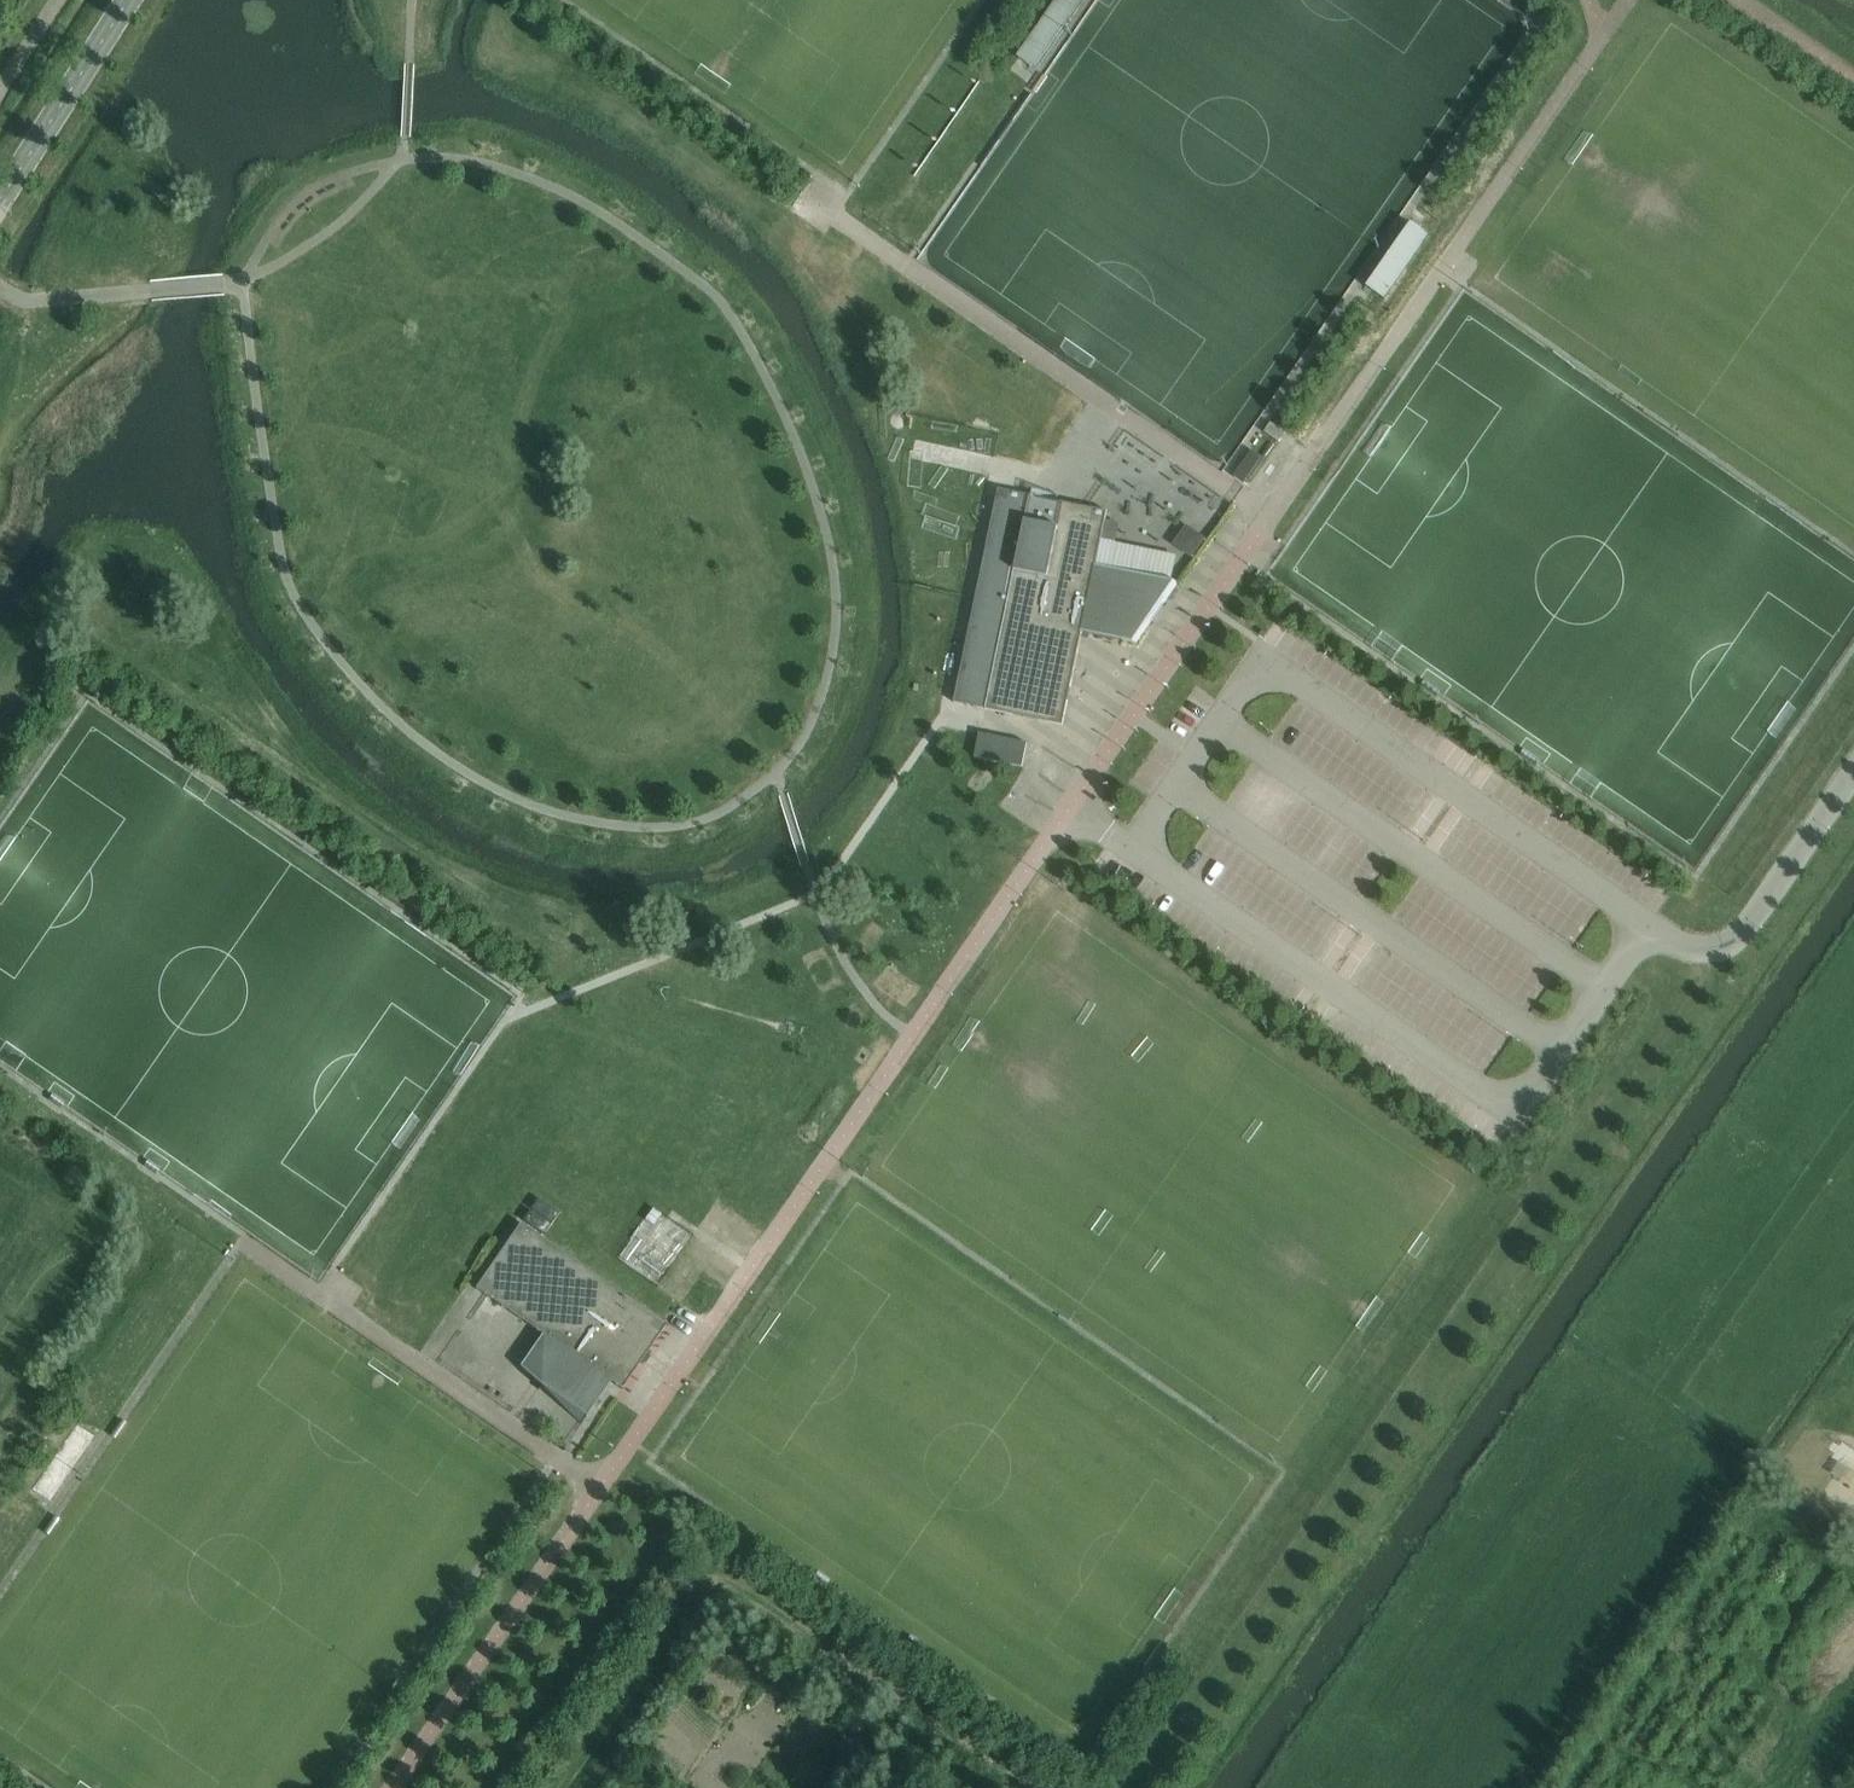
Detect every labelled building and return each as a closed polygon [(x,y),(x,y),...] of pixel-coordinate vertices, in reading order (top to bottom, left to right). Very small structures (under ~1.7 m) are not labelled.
[(1286,435),(1271,425),(1265,434),(1280,445),(1286,435)] [(999,490),(955,704),(986,710),(1063,727),(1083,634),(1122,642),(1137,645),(1179,585),(1097,567),(1108,513),(1059,502),(1030,496),(999,490)] [(622,1390),(667,1325),(521,1224),(476,1289),(542,1335),(520,1367),(582,1425),(611,1383),(622,1390)]
